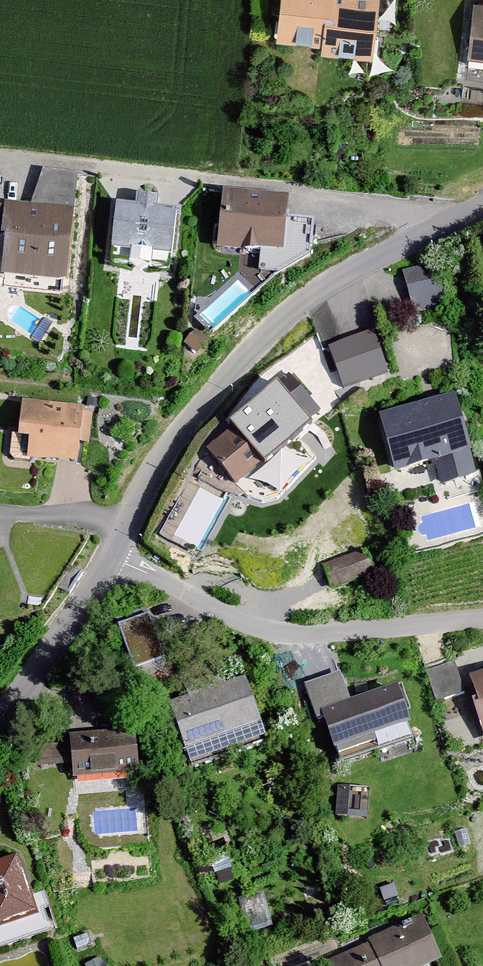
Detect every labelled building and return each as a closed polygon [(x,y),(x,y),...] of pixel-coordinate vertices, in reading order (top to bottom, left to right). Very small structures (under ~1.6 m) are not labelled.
[(277,44),(322,49),(325,25),(332,26),(334,0),(281,0),(277,44)] [(332,26),(325,25),(322,49),(322,56),(373,62),(380,0),(334,0),(332,26)] [(474,4),(468,64),(482,66),(482,4),(482,5),(474,4)] [(78,170),(43,167),(31,202),(5,199),(4,203),(0,202),(0,232),(5,232),(1,271),(5,271),(4,286),(62,292),(63,277),(67,277),(78,170)] [(289,193),(223,186),(217,245),(261,249),(259,269),(279,271),(312,250),(315,216),(287,213),(289,193)] [(135,201),(116,199),(110,258),(130,260),(139,270),(151,262),(170,264),(176,205),(159,203),(160,193),(137,190),(135,201)] [(439,260),(403,269),(414,312),(450,303),(439,260)] [(196,327),(184,341),(197,352),(209,339),(196,327)] [(374,328),(328,344),(344,388),(389,372),(374,328)] [(235,427),(207,451),(236,486),(264,462),(265,463),(313,423),(311,421),(321,413),(289,375),(280,383),(278,381),(230,422),(235,427)] [(457,393),(380,414),(396,471),(436,460),(443,485),(477,475),(470,450),(472,450),(457,393)] [(75,415),(10,405),(1,460),(66,471),(75,415)] [(366,547),(322,563),(330,587),(375,571),(366,547)] [(149,611),(118,622),(134,666),(164,655),(149,611)] [(457,681),(476,744),(482,742),(482,674),(457,681)] [(333,678),(295,689),(319,767),(398,743),(383,694),(342,707),(333,678)] [(235,684),(157,711),(177,769),(255,742),(235,684)] [(126,732),(60,738),(63,780),(130,774),(126,732)] [(12,861),(0,865),(0,928),(31,919),(12,861)] [(254,930),(272,926),(265,892),(247,896),(254,930)] [(319,965),(423,965),(427,964),(409,925),(319,965)]
